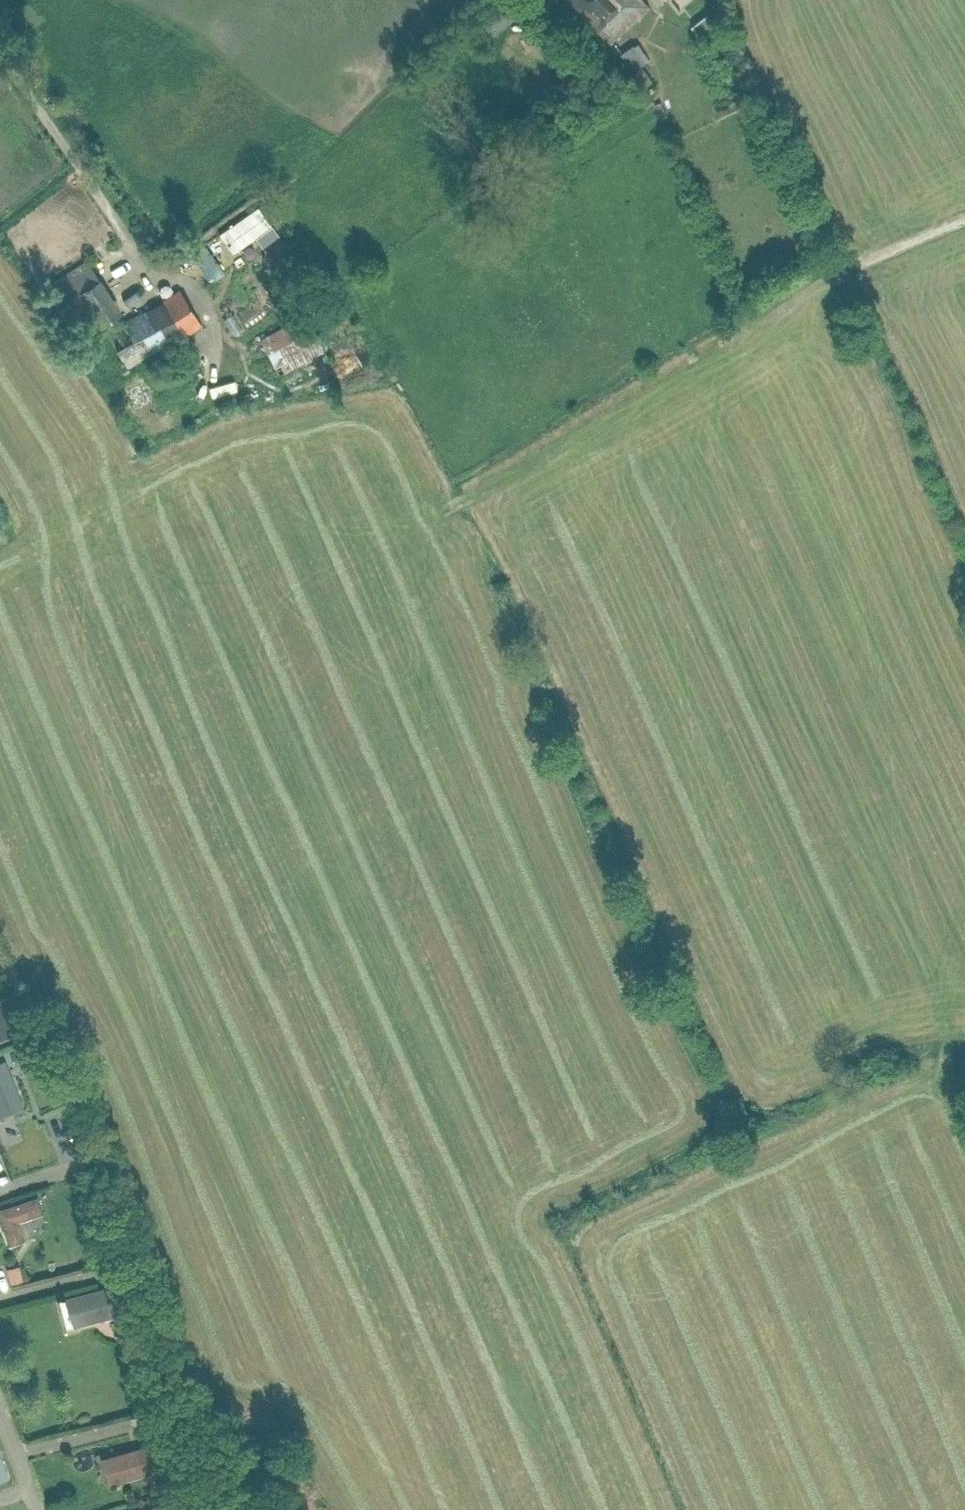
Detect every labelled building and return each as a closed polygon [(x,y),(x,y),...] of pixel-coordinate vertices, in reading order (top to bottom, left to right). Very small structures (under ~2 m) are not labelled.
[(547,10),(556,0),(536,0),(547,10)] [(651,7),(644,0),(569,0),(613,45),(651,7)] [(701,38),(716,26),(707,14),(692,25),(701,38)] [(213,261),(235,246),(225,231),(203,247),(213,261)] [(47,284),(80,337),(121,311),(86,259),(47,284)] [(141,284),(148,267),(138,263),(131,280),(141,284)] [(126,367),(201,324),(180,288),(162,299),(163,300),(107,333),(126,367)] [(331,365),(304,314),(258,338),(286,390),(331,365)] [(10,995),(0,999),(0,1037),(24,1027),(10,995)] [(25,1050),(30,1063),(42,1058),(37,1045),(25,1050)] [(22,1105),(3,1058),(0,1059),(0,1114),(22,1105)] [(41,1211),(35,1196),(0,1208),(0,1219),(8,1244),(22,1239),(16,1220),(41,1211)] [(22,1269),(32,1267),(29,1251),(18,1253),(22,1269)] [(22,1279),(18,1266),(6,1270),(9,1282),(22,1279)] [(109,1314),(103,1288),(64,1299),(70,1324),(109,1314)] [(125,1316),(109,1320),(112,1335),(129,1331),(125,1316)] [(99,1457),(107,1484),(154,1471),(147,1444),(99,1457)] [(167,1470),(151,1474),(155,1490),(171,1485),(167,1470)] [(171,1500),(136,1509),(175,1509),(171,1500)]
